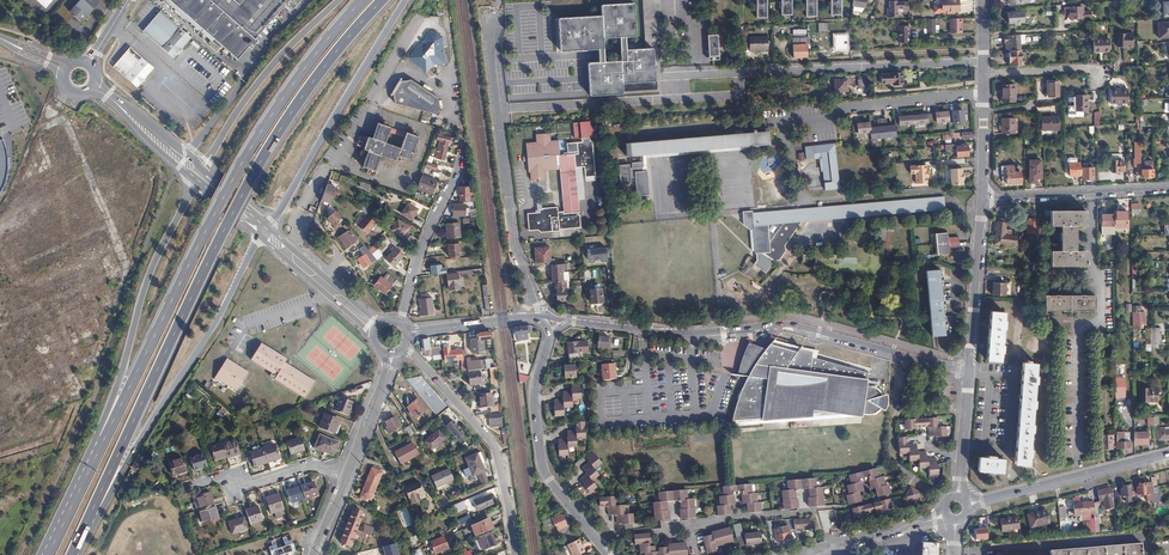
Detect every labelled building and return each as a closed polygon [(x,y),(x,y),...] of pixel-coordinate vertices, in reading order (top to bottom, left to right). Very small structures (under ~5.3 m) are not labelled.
[(103,1),(102,0),(83,0),(72,11),(76,14),(75,15),(80,19),(80,18),(85,22),(103,1)] [(219,49),(221,46),(236,60),(248,46),(250,49),(258,41),(255,38),(285,4),(292,10),(301,0),(163,0),(219,49)] [(649,48),(653,48),(654,68),(658,67),(657,48),(657,0),(646,0),(649,48)] [(767,18),(767,11),(767,0),(756,0),(756,5),(755,5),(755,11),(756,11),(756,18),(767,18)] [(792,15),(792,8),(792,0),(781,0),(781,2),(779,2),(779,8),(781,8),(781,15),(792,15)] [(806,17),(817,17),(817,0),(806,0),(806,4),(804,4),(804,10),(806,10),(806,17)] [(830,15),(841,15),(841,0),(830,0),(830,2),(829,2),(829,9),(830,9),(830,15)] [(852,6),(864,8),(866,0),(853,0),(852,6)] [(903,10),(909,10),(908,1),(896,1),(896,0),(889,0),(889,8),(887,8),(887,17),(897,16),(896,8),(903,8),(903,10)] [(958,0),(941,0),(941,11),(958,11),(958,0)] [(558,18),(560,51),(597,49),(598,62),(588,63),(590,95),(659,92),(658,67),(654,68),(653,48),(649,48),(626,50),(625,36),(635,36),(633,3),(601,5),(601,16),(558,18)] [(1084,11),(1084,7),(1065,8),(1065,14),(1070,14),(1070,19),(1093,17),(1092,11),(1084,11)] [(175,59),(192,39),(162,12),(145,32),(175,59)] [(1024,22),(1023,12),(1007,13),(1007,24),(1024,22)] [(964,31),(963,17),(952,18),(952,31),(964,31)] [(909,42),(908,19),(898,20),(899,42),(909,42)] [(1159,23),(1159,36),(1168,36),(1168,22),(1159,23)] [(823,24),(823,23),(818,23),(818,31),(827,31),(827,23),(823,24)] [(418,45),(408,57),(425,71),(429,74),(432,73),(437,69),(436,66),(437,66),(437,64),(439,61),(443,61),(441,34),(435,30),(428,31),(424,36),(424,40),(421,43),(421,44),(418,45)] [(707,35),(709,60),(712,60),(719,60),(718,34),(707,35)] [(1025,34),(1004,36),(1004,42),(1005,42),(1005,51),(1009,50),(1019,50),(1019,42),(1025,42),(1025,34)] [(1129,34),(1114,34),(1114,47),(1130,47),(1129,34)] [(846,35),(835,35),(835,48),(838,48),(838,49),(846,49),(846,35)] [(749,39),(741,39),(741,48),(749,48),(749,50),(768,50),(768,37),(749,38),(749,39)] [(1109,51),(1109,39),(1093,39),(1094,51),(1109,51)] [(806,44),(793,44),(793,55),(797,55),(798,56),(806,56),(806,44)] [(155,69),(131,48),(114,67),(138,88),(155,69)] [(1009,50),(1009,66),(1023,65),(1022,61),(1020,61),(1019,50),(1009,50)] [(879,84),(891,84),(901,83),(900,73),(879,74),(879,84)] [(394,102),(436,114),(440,108),(437,97),(411,79),(401,80),(392,93),(394,102)] [(847,91),(846,79),(833,79),(834,91),(847,91)] [(1059,95),(1058,81),(1047,81),(1048,96),(1059,95)] [(1015,85),(1002,85),(1002,91),(1003,91),(1002,101),(1014,101),(1015,85)] [(1110,103),(1125,103),(1125,89),(1111,89),(1110,103)] [(1088,111),(1088,95),(1076,96),(1076,111),(1088,111)] [(68,107),(71,101),(67,98),(63,103),(68,107)] [(966,111),(954,112),(955,124),(967,124),(966,111)] [(951,112),(931,114),(931,121),(938,121),(938,123),(952,122),(951,112)] [(895,117),(895,125),(901,125),(901,128),(932,125),(931,121),(931,114),(895,117)] [(1060,129),(1060,117),(1041,117),(1042,129),(1060,129)] [(1015,134),(1015,119),(1003,119),(1002,134),(1015,134)] [(362,135),(359,144),(359,146),(362,147),(362,148),(367,150),(362,165),(374,169),(380,154),(396,159),(397,154),(410,159),(419,135),(405,130),(400,145),(384,140),(390,125),(377,120),(372,136),(367,134),(367,135),(363,134),(362,135)] [(596,137),(595,120),(573,123),(574,138),(580,138),(581,138),(596,137)] [(873,122),(852,124),(853,133),(859,133),(859,134),(871,133),(872,140),(897,138),(895,125),(873,128),(873,122)] [(769,144),(768,131),(714,135),(626,143),(627,156),(658,153),(769,144)] [(451,138),(438,134),(437,139),(439,139),(437,148),(438,148),(436,158),(444,159),(448,142),(450,143),(451,138)] [(559,155),(557,140),(549,141),(548,136),(535,138),(535,142),(524,143),(525,150),(527,150),(529,172),(530,180),(536,179),(537,179),(537,181),(545,180),(544,171),(543,164),(548,164),(548,170),(552,170),(557,165),(557,168),(560,168),(559,155)] [(956,143),(944,144),(945,150),(956,149),(957,156),(967,155),(967,146),(956,146),(956,143)] [(52,160),(48,144),(42,145),(46,162),(52,160)] [(836,144),(806,148),(807,161),(822,159),(826,191),(841,189),(836,144)] [(561,155),(559,155),(560,168),(560,170),(566,223),(566,227),(567,231),(581,229),(573,153),(561,155)] [(583,165),(598,163),(597,153),(582,155),(583,165)] [(773,160),(766,159),(765,174),(772,174),(773,160)] [(1041,160),(1029,160),(1029,180),(1036,180),(1036,177),(1041,176),(1041,160)] [(1117,160),(1111,160),(1111,172),(1117,172),(1117,171),(1124,171),(1124,161),(1117,161),(1117,160)] [(427,161),(425,167),(432,169),(436,171),(438,165),(427,161)] [(630,164),(617,165),(618,184),(633,183),(634,196),(648,194),(646,170),(642,170),(641,161),(630,162),(630,164)] [(1080,175),(1080,162),(1069,162),(1069,175),(1080,175)] [(910,166),(911,173),(915,173),(916,183),(927,182),(927,176),(926,170),(926,164),(910,166)] [(1136,174),(1136,176),(1142,176),(1142,177),(1153,177),(1153,166),(1142,166),(1142,167),(1141,167),(1136,167),(1136,174)] [(950,168),(951,185),(963,184),(962,179),(963,179),(963,172),(962,173),(961,167),(950,168)] [(1093,168),(1082,167),(1082,178),(1093,178),(1093,168)] [(1021,180),(1021,172),(1006,172),(1007,181),(1021,180)] [(420,176),(416,187),(430,193),(435,182),(420,176)] [(459,186),(460,201),(475,200),(474,196),(469,196),(469,186),(459,186)] [(752,214),(752,211),(742,212),(743,217),(747,221),(744,224),(748,231),(750,252),(753,254),(761,254),(774,262),(778,261),(784,252),(783,246),(799,223),(944,209),(943,197),(883,202),(752,214)] [(359,208),(366,214),(367,214),(370,210),(363,203),(359,208)] [(329,204),(324,217),(329,218),(333,208),(329,204)] [(413,220),(419,210),(409,204),(403,214),(413,220)] [(453,211),(453,215),(464,215),(464,212),(468,212),(468,206),(464,206),(464,204),(453,204),(453,208),(453,211)] [(1085,226),(1085,211),(1050,211),(1050,212),(1043,212),(1043,218),(1050,218),(1050,226),(1059,226),(1059,251),(1050,251),(1050,267),(1085,266),(1085,251),(1075,251),(1075,226),(1085,226)] [(1127,227),(1127,211),(1114,211),(1114,227),(1127,227)] [(367,233),(376,222),(367,214),(366,214),(356,224),(367,233)] [(1101,233),(1113,233),(1113,214),(1101,214),(1101,233)] [(403,237),(409,227),(392,217),(386,227),(403,237)] [(1027,232),(1038,233),(1039,218),(1027,218),(1027,232)] [(554,232),(553,228),(553,224),(553,221),(527,224),(528,234),(554,232)] [(1007,223),(997,221),(995,235),(999,236),(998,243),(1014,245),(1016,236),(1004,234),(1004,230),(1006,230),(1007,223)] [(461,238),(459,222),(447,224),(449,240),(461,238)] [(896,253),(893,226),(884,227),(887,254),(896,253)] [(347,246),(358,238),(350,228),(340,236),(347,246)] [(935,234),(937,254),(943,254),(943,255),(948,254),(948,248),(959,247),(958,236),(947,238),(946,231),(941,232),(941,233),(935,234)] [(460,255),(459,243),(447,245),(449,256),(460,255)] [(359,247),(363,254),(357,258),(360,263),(358,264),(360,267),(362,266),(363,268),(376,259),(372,254),(364,244),(359,247)] [(403,255),(393,246),(390,250),(392,251),(386,259),(394,266),(403,255)] [(536,262),(550,261),(549,247),(535,248),(536,262)] [(586,247),(586,259),(605,260),(605,247),(586,247)] [(376,259),(377,259),(382,255),(377,250),(372,254),(376,259)] [(568,280),(569,280),(568,274),(563,274),(562,269),(566,269),(565,263),(561,263),(560,260),(551,261),(552,264),(550,264),(552,282),(555,281),(568,280)] [(939,276),(938,270),(925,271),(931,336),(944,335),(943,324),(945,324),(945,320),(943,320),(941,304),(943,304),(943,300),(941,300),(939,280),(941,280),(941,276),(939,276)] [(385,293),(395,280),(387,274),(383,279),(380,277),(374,285),(385,293)] [(459,288),(458,274),(447,275),(449,289),(459,288)] [(568,288),(568,280),(555,281),(557,300),(566,299),(565,289),(568,288)] [(1004,295),(1004,282),(991,282),(991,295),(1004,295)] [(602,301),(601,288),(590,289),(591,302),(602,301)] [(1095,311),(1095,295),(1044,296),(1044,311),(1095,311)] [(435,313),(434,298),(421,299),(423,310),(420,311),(421,315),(435,313)] [(1132,314),(1132,317),(1132,321),(1142,321),(1143,314),(1141,314),(1141,312),(1140,311),(1139,305),(1135,305),(1132,305),(1132,307),(1132,314)] [(986,359),(1000,361),(1000,353),(1002,353),(1003,345),(1001,345),(1003,327),(1004,327),(1005,319),(1003,319),(1004,312),(990,311),(986,359)] [(527,325),(527,324),(514,326),(516,335),(517,335),(518,340),(529,339),(528,332),(532,332),(531,325),(527,325)] [(1151,327),(1151,348),(1158,348),(1158,344),(1159,344),(1159,327),(1151,327)] [(489,338),(488,331),(478,332),(478,334),(476,334),(476,337),(470,337),(472,352),(485,351),(483,339),(489,338)] [(609,349),(610,339),(599,337),(597,347),(609,349)] [(817,358),(820,350),(775,340),(766,349),(761,348),(750,345),(739,375),(749,377),(742,392),(735,412),(733,422),(815,418),(816,411),(863,418),(865,415),(870,415),(875,415),(881,410),(884,411),(886,407),(887,400),(886,396),(883,396),(882,393),(878,389),(871,387),(868,387),(869,374),(817,358)] [(570,362),(574,361),(580,361),(579,349),(582,348),(582,353),(587,353),(586,341),(567,343),(568,359),(570,359),(570,362)] [(260,345),(259,347),(283,363),(284,362),(260,345)] [(259,347),(251,359),(275,376),(274,378),(273,380),(302,399),(310,386),(281,367),(283,365),(283,363),(259,347)] [(461,351),(460,350),(452,351),(449,351),(449,347),(442,348),(443,361),(465,359),(464,350),(461,351)] [(275,376),(251,359),(249,361),(274,378),(275,376)] [(466,365),(467,371),(485,368),(485,360),(485,359),(466,361),(466,365)] [(495,367),(494,363),(494,359),(485,360),(485,368),(495,367)] [(226,360),(225,362),(236,369),(238,367),(226,360)] [(570,362),(565,362),(565,366),(564,366),(565,378),(577,377),(575,365),(574,365),(574,361),(570,362)] [(236,369),(225,362),(212,380),(217,383),(218,381),(227,387),(229,384),(237,390),(248,373),(238,367),(236,369)] [(1035,376),(1036,364),(1022,363),(1017,428),(1014,463),(1027,465),(1028,455),(1030,455),(1031,447),(1029,447),(1030,431),(1032,431),(1032,425),(1031,424),(1032,407),(1034,407),(1034,400),(1033,400),(1034,384),(1036,384),(1036,376),(1035,376)] [(601,365),(602,380),(615,379),(614,364),(601,365)] [(312,384),(283,365),(281,367),(310,386),(312,384)] [(473,375),(472,372),(467,373),(469,385),(476,384),(475,375),(473,375)] [(418,373),(408,382),(434,414),(439,410),(436,407),(442,402),(418,373)] [(525,384),(527,376),(519,374),(517,382),(525,384)] [(302,399),(273,380),(271,382),(301,401),(302,399)] [(579,382),(571,383),(571,388),(572,387),(572,389),(570,390),(570,391),(562,392),(563,396),(564,396),(564,397),(562,398),(562,399),(553,400),(554,405),(555,405),(555,406),(553,406),(554,417),(563,416),(563,408),(571,408),(571,399),(581,398),(579,382)] [(229,384),(227,387),(236,392),(237,390),(229,384)] [(1115,386),(1115,396),(1124,396),(1124,386),(1115,386)] [(1156,401),(1156,388),(1139,388),(1140,401),(1156,401)] [(412,400),(415,397),(410,391),(406,394),(412,400)] [(492,406),(491,393),(479,394),(481,408),(490,407),(491,413),(499,412),(498,405),(492,406)] [(334,410),(345,415),(349,407),(350,408),(352,402),(339,396),(334,410)] [(416,418),(425,410),(416,399),(406,407),(416,418)] [(502,413),(502,412),(500,412),(500,413),(488,415),(489,424),(488,424),(488,426),(489,426),(490,427),(501,425),(500,414),(502,413)] [(336,434),(342,421),(325,414),(319,426),(336,434)] [(400,428),(394,417),(385,422),(387,426),(385,427),(388,434),(400,428)] [(938,417),(905,420),(905,430),(916,429),(915,429),(915,427),(917,427),(917,429),(926,428),(926,426),(928,426),(928,428),(930,428),(930,436),(935,436),(935,435),(937,435),(937,436),(947,436),(947,426),(938,427),(938,417)] [(452,419),(445,425),(459,442),(465,437),(462,434),(463,433),(459,428),(456,425),(452,419)] [(584,422),(575,423),(576,430),(575,430),(575,431),(567,432),(567,437),(568,437),(568,438),(567,439),(567,440),(559,441),(559,445),(561,445),(561,447),(559,447),(559,457),(568,456),(568,449),(577,448),(576,439),(585,438),(584,422)] [(405,428),(410,436),(414,434),(408,425),(405,428)] [(1157,430),(1157,439),(1168,439),(1168,430),(1157,430)] [(445,439),(438,431),(424,442),(431,451),(445,439)] [(1134,431),(1134,443),(1147,443),(1148,432),(1134,431)] [(1128,432),(1116,432),(1116,448),(1130,448),(1130,442),(1128,442),(1128,432)] [(1112,448),(1112,434),(1101,435),(1101,448),(1112,448)] [(334,453),(338,442),(320,435),(315,448),(325,451),(325,450),(334,453)] [(306,450),(302,437),(287,442),(291,454),(306,450)] [(906,438),(897,438),(898,443),(898,455),(907,454),(908,462),(917,462),(917,469),(926,469),(926,477),(936,476),(936,466),(933,466),(933,465),(934,465),(934,460),(925,461),(925,459),(923,459),(923,457),(925,457),(925,453),(916,453),(916,452),(914,452),(914,450),(915,450),(915,445),(907,446),(906,444),(904,444),(904,442),(906,442),(906,438)] [(223,445),(227,458),(227,459),(240,455),(236,441),(223,445)] [(418,455),(412,443),(394,452),(400,464),(418,455)] [(223,445),(222,444),(211,448),(215,461),(227,458),(223,445)] [(275,444),(263,448),(263,449),(267,462),(279,458),(275,444)] [(263,449),(263,448),(260,449),(259,445),(252,447),(253,451),(250,452),(254,466),(267,462),(263,449)] [(485,470),(477,452),(465,457),(473,475),(485,470)] [(591,452),(584,457),(587,460),(589,459),(590,461),(588,462),(589,464),(582,469),(585,473),(586,472),(587,473),(585,474),(587,476),(580,480),(583,484),(583,483),(584,485),(583,486),(589,493),(596,488),(591,482),(599,477),(594,470),(600,465),(591,452)] [(592,452),(591,452),(600,465),(602,464),(592,452)] [(206,468),(202,455),(190,459),(194,471),(206,468)] [(1002,472),(1003,457),(993,457),(993,455),(985,455),(985,456),(978,456),(977,470),(1002,472)] [(186,472),(182,459),(169,463),(173,477),(186,472)] [(371,467),(365,481),(376,486),(382,472),(371,467)] [(454,479),(449,468),(432,475),(436,486),(454,479)] [(847,477),(848,480),(852,480),(874,472),(873,469),(847,477)] [(852,480),(848,480),(850,486),(845,487),(848,496),(845,497),(848,506),(859,503),(857,494),(856,491),(858,490),(860,489),(859,483),(858,481),(860,479),(867,478),(867,481),(869,487),(873,486),(874,489),(876,498),(888,494),(885,486),(883,486),(880,478),(876,479),(874,472),(852,480)] [(376,486),(365,481),(360,496),(370,500),(376,486)] [(426,492),(420,481),(406,487),(411,498),(426,492)] [(312,482),(299,487),(303,499),(304,500),(317,495),(312,482)] [(791,485),(786,486),(786,492),(781,493),(782,511),(796,510),(796,501),(794,501),(794,491),(796,491),(796,489),(797,488),(804,487),(805,488),(805,491),(808,490),(808,499),(807,499),(808,508),(821,507),(820,489),(814,490),(813,483),(791,485)] [(1134,491),(1135,496),(1137,495),(1137,494),(1139,494),(1139,495),(1146,494),(1146,490),(1150,490),(1150,483),(1138,484),(1139,487),(1137,487),(1137,491),(1134,491)] [(1134,491),(1134,484),(1129,484),(1129,485),(1123,486),(1123,489),(1121,489),(1122,495),(1124,495),(1124,497),(1126,496),(1127,502),(1135,501),(1135,496),(1134,491)] [(303,499),(299,487),(285,491),(289,503),(303,499)] [(1114,505),(1110,488),(1097,491),(1099,501),(1102,500),(1104,507),(1114,505)] [(749,489),(722,492),(723,498),(719,498),(720,508),(717,508),(717,517),(729,516),(728,505),(730,503),(732,503),(732,497),(732,495),(733,494),(739,493),(741,494),(741,496),(742,502),(744,502),(746,503),(747,514),(760,513),(759,504),(756,504),(755,495),(750,496),(749,489)] [(913,504),(917,494),(908,489),(903,499),(913,504)] [(200,509),(213,505),(209,492),(196,497),(200,509)] [(283,510),(278,494),(265,498),(270,514),(283,510)] [(493,503),(489,494),(473,501),(477,510),(493,503)] [(659,497),(657,498),(658,504),(652,505),(654,523),(668,522),(667,513),(665,513),(664,504),(667,503),(667,501),(668,500),(675,499),(676,501),(677,503),(677,505),(679,505),(680,511),(678,512),(679,521),(694,519),(692,501),(685,502),(685,495),(659,497)] [(613,499),(598,500),(599,509),(605,508),(605,509),(606,509),(607,517),(612,517),(612,515),(613,515),(613,517),(615,517),(616,526),(620,526),(620,524),(621,524),(622,526),(632,525),(631,516),(623,517),(622,508),(615,508),(613,499)] [(890,509),(887,500),(872,504),(874,513),(878,512),(878,510),(880,509),(880,511),(880,512),(890,509)] [(465,508),(462,501),(452,505),(450,506),(453,514),(465,508)] [(1094,503),(1094,502),(1074,503),(1075,514),(1095,513),(1094,503)] [(200,509),(198,510),(203,524),(218,519),(213,505),(200,509)] [(867,505),(850,510),(853,519),(863,517),(863,516),(862,514),(865,513),(865,515),(869,514),(867,505)] [(245,510),(249,525),(262,520),(257,506),(245,510)] [(399,510),(406,527),(413,524),(406,508),(399,510)] [(1044,514),(1043,511),(1031,514),(1034,527),(1053,522),(1051,512),(1044,514)] [(351,513),(346,525),(355,529),(357,529),(362,517),(359,516),(360,514),(353,512),(353,514),(351,513)] [(461,525),(471,520),(469,515),(459,519),(461,525)] [(551,517),(541,521),(544,526),(552,522),(554,526),(555,526),(558,533),(564,530),(562,527),(566,526),(561,515),(552,519),(551,517)] [(246,529),(242,517),(228,522),(232,533),(246,529)] [(813,517),(793,519),(795,530),(810,529),(810,527),(814,527),(813,517)] [(1007,531),(1007,532),(1010,532),(1010,530),(1021,528),(1021,517),(1012,518),(1012,520),(1003,521),(1004,531),(1007,531)] [(491,529),(487,518),(472,525),(476,535),(491,529)] [(737,537),(743,535),(740,523),(733,525),(736,537),(737,537)] [(355,529),(346,525),(340,542),(350,546),(355,533),(365,538),(366,533),(361,531),(357,529),(355,529)] [(783,532),(783,528),(774,530),(775,534),(774,534),(776,541),(788,538),(786,531),(783,532)] [(706,552),(707,554),(717,552),(716,547),(734,543),(731,534),(728,535),(727,531),(716,533),(717,538),(713,538),(708,540),(708,543),(707,545),(705,546),(705,547),(700,548),(702,553),(706,552)] [(761,532),(745,534),(747,545),(762,544),(761,532)] [(496,544),(491,534),(479,539),(483,549),(496,544)] [(746,545),(743,535),(737,537),(740,546),(746,545)] [(633,536),(634,545),(638,545),(639,554),(644,554),(653,554),(653,553),(652,548),(648,548),(647,544),(647,539),(643,540),(642,536),(633,536)] [(447,548),(443,537),(430,543),(434,554),(447,548)] [(566,545),(570,554),(578,554),(585,552),(579,539),(569,544),(566,545)] [(283,554),(291,554),(293,554),(292,553),(295,552),(291,540),(287,541),(287,540),(284,541),(285,546),(281,547),(283,554)] [(937,544),(922,543),(921,554),(936,554),(937,544)] [(1141,543),(1050,550),(1050,554),(1142,554),(1141,543)] [(281,547),(277,548),(275,544),(271,545),(272,546),(268,547),(271,554),(283,554),(281,547)] [(685,549),(682,550),(681,545),(670,546),(670,549),(668,551),(666,551),(660,552),(661,554),(685,554),(685,549)]
